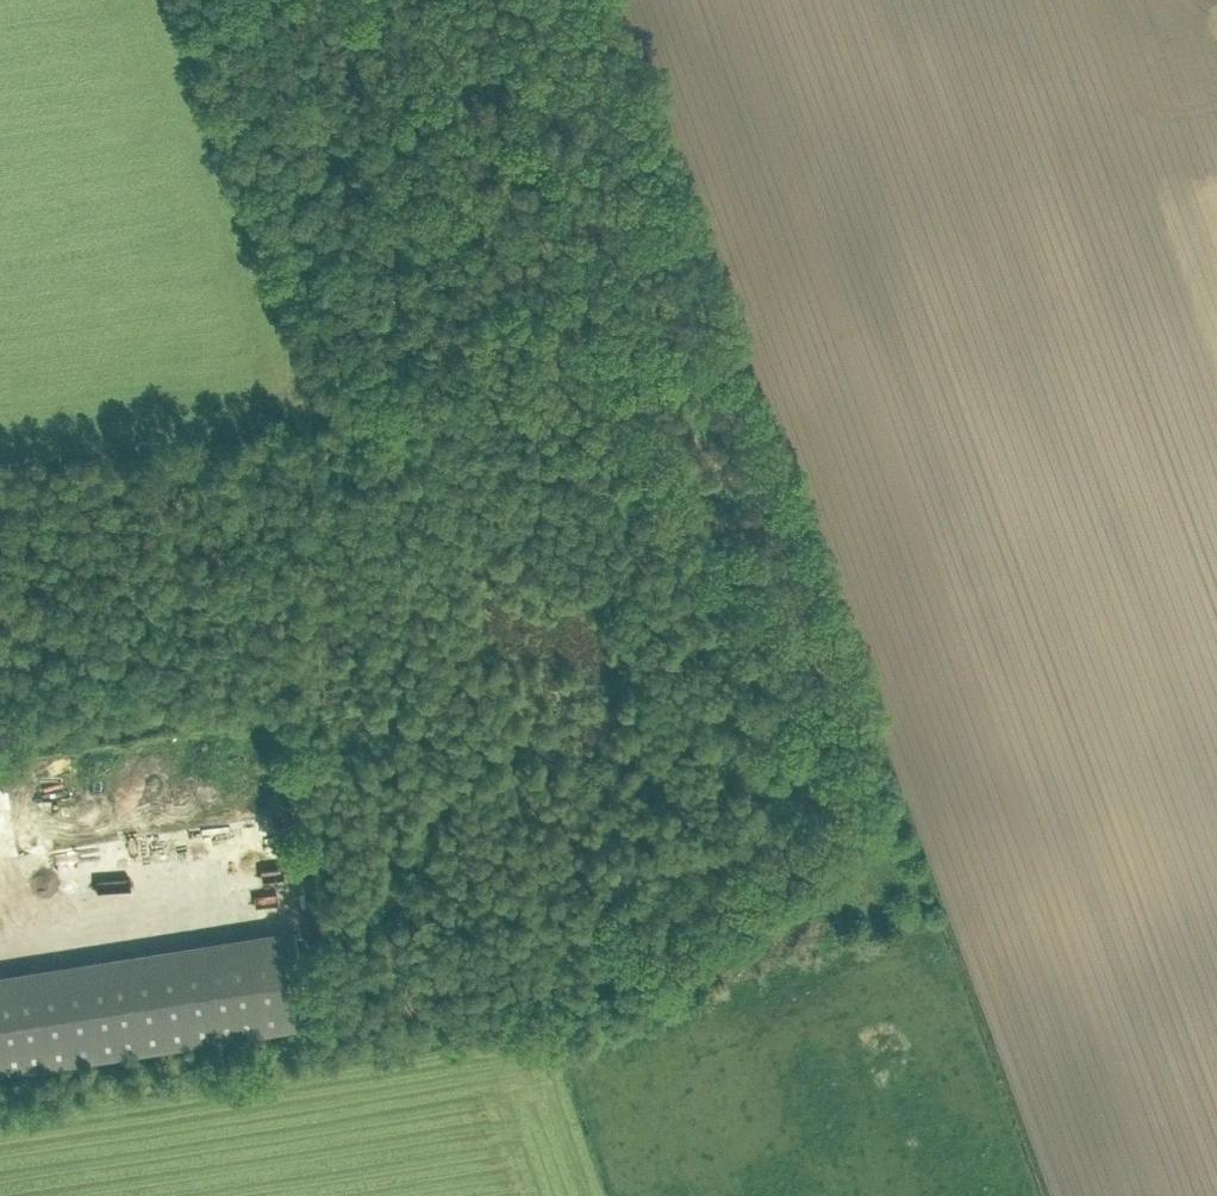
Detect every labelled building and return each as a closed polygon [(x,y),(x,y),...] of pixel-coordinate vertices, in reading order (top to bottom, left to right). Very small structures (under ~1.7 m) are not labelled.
[(123,868),(123,876),(154,875),(154,867),(123,868)] [(293,930),(0,977),(0,1076),(309,1027),(293,930)]
